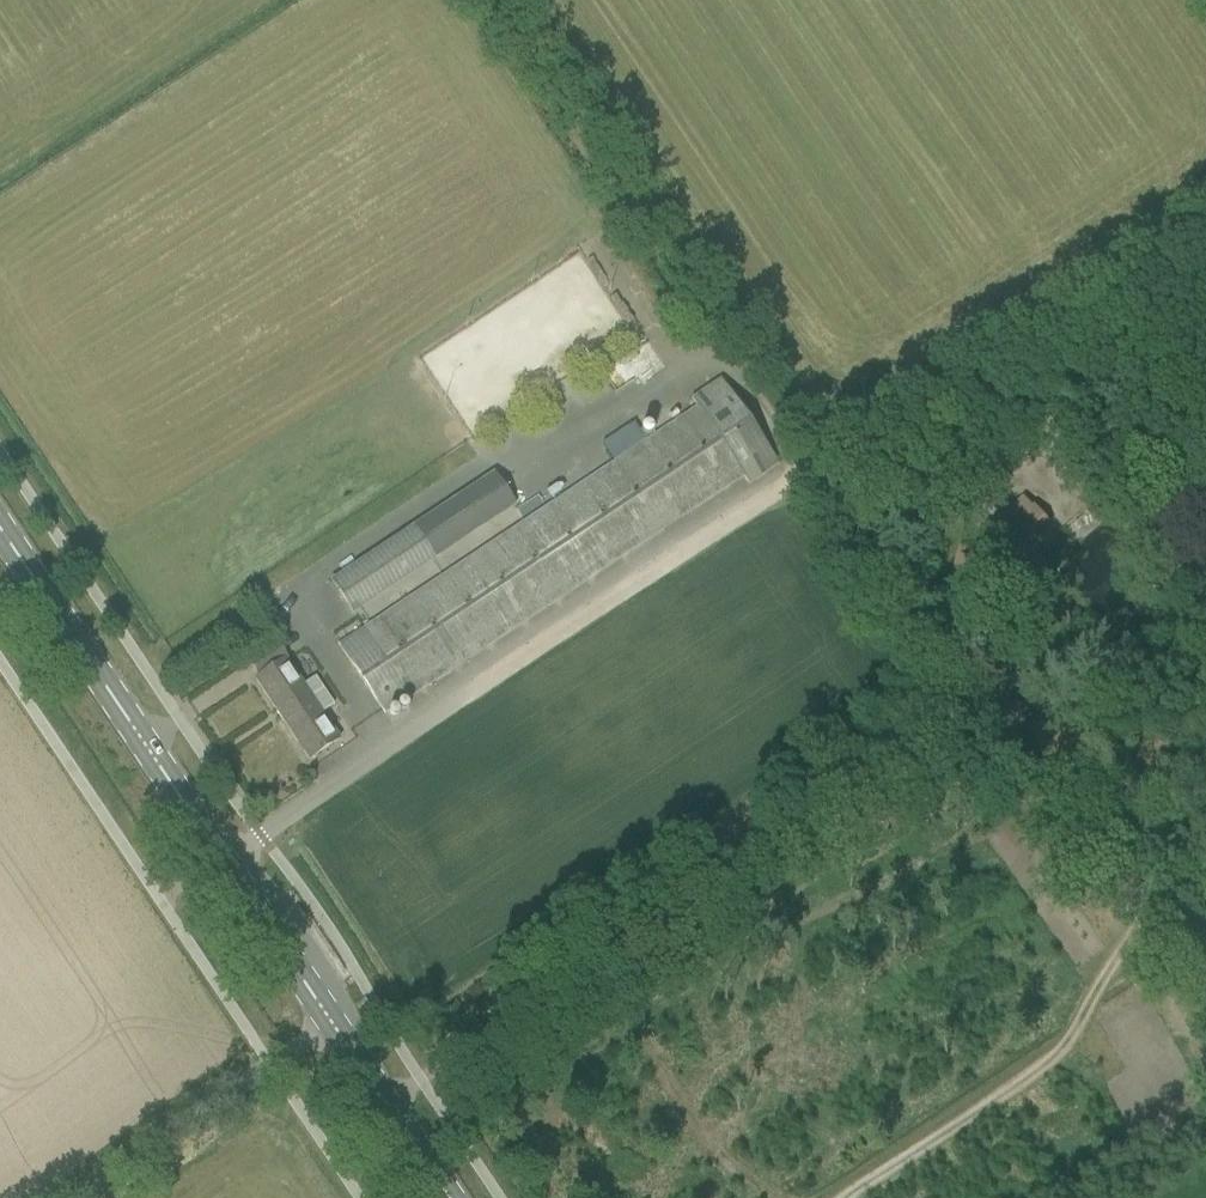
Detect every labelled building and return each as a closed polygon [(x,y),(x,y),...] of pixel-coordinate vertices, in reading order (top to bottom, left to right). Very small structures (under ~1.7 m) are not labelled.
[(339,646),(370,693),(384,713),(741,475),(747,484),(776,464),(720,379),(689,399),(696,409),(652,438),(640,419),(609,440),(621,458),(339,646)] [(514,506),(492,473),(328,582),(350,615),(514,506)] [(1049,523),(1034,506),(1011,527),(1027,544),(1049,523)] [(254,681),(291,735),(307,760),(338,740),(320,713),(332,705),(313,677),(302,685),(274,644),(249,661),(259,677),(254,681)]
